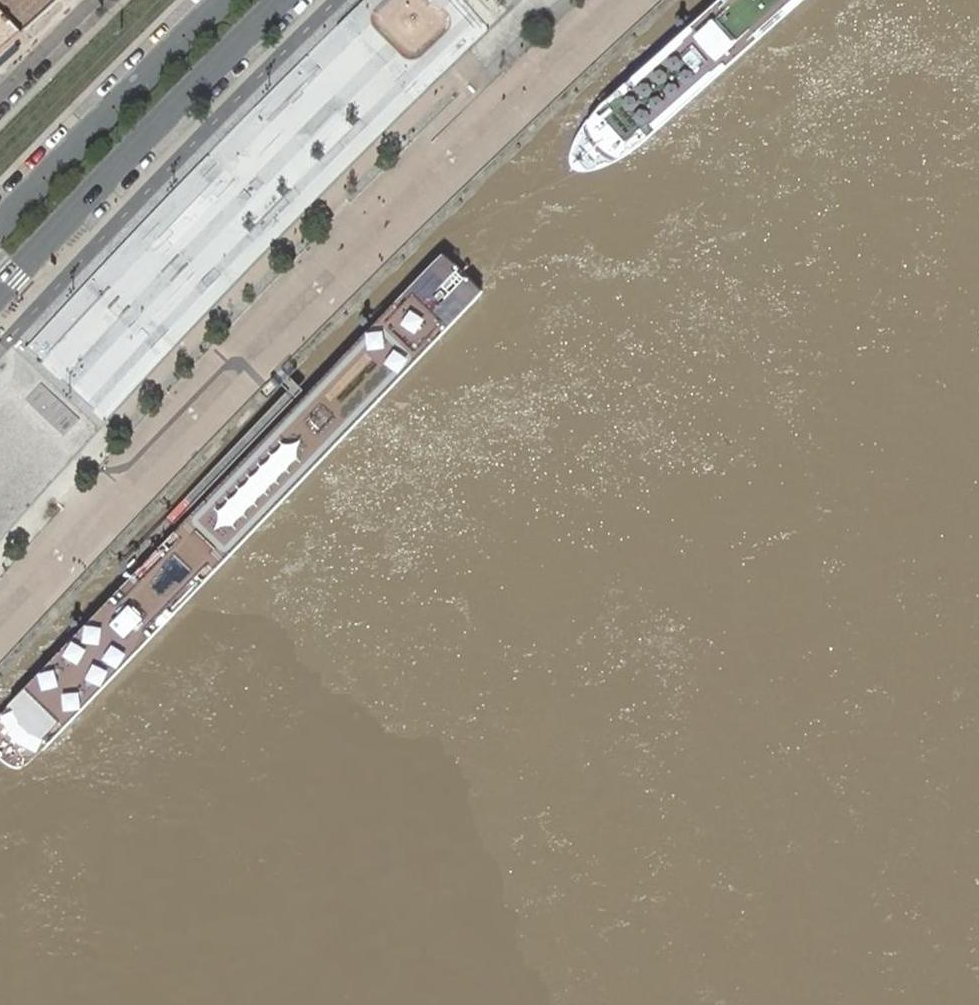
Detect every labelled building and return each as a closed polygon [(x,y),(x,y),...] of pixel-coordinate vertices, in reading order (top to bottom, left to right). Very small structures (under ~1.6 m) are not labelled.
[(27,31),(1,0),(0,0),(0,55),(27,31)] [(27,31),(60,0),(1,0),(27,31)] [(357,32),(330,34),(232,133),(281,181),(325,179),(328,176),(331,180),(374,136),(357,137),(356,112),(392,110),(415,86),(398,87),(397,72),(357,32)] [(261,240),(291,209),(223,142),(205,161),(256,211),(244,223),(261,240)] [(116,419),(243,258),(233,250),(245,236),(225,220),(229,215),(210,200),(198,215),(183,203),(172,216),(159,205),(53,339),(45,333),(30,352),(116,419)]
